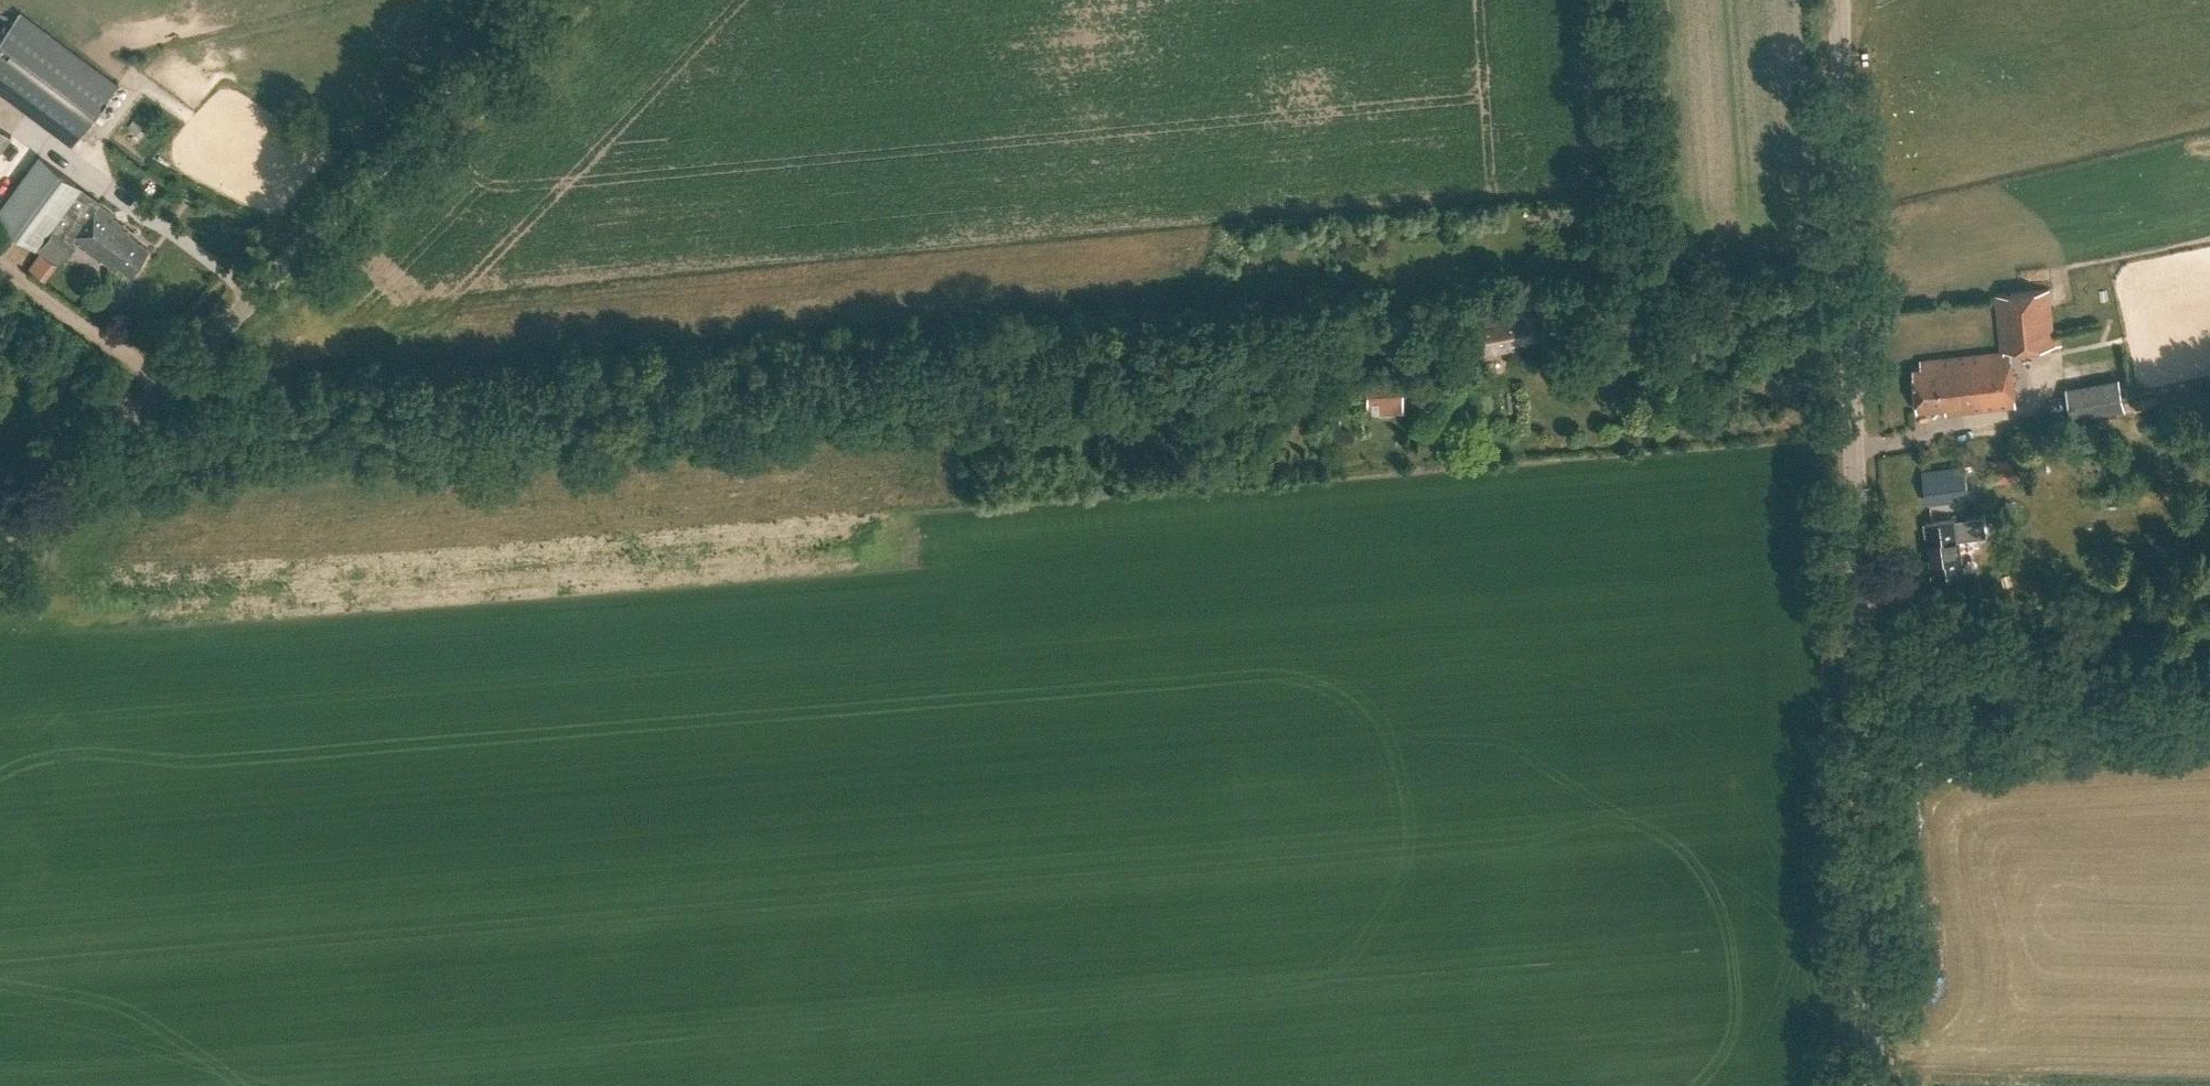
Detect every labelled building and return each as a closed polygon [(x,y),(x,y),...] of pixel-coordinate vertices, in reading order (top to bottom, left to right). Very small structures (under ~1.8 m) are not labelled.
[(0,34),(0,91),(70,144),(115,84),(18,11),(0,34)] [(9,134),(0,127),(0,145),(9,134)] [(75,243),(96,259),(99,255),(108,262),(111,262),(126,274),(146,248),(131,236),(130,233),(122,227),(121,229),(110,221),(113,216),(97,204),(99,201),(37,155),(0,204),(0,223),(58,266),(75,243)] [(1997,293),(2002,349),(1919,356),(1919,365),(1910,366),(1913,407),(1944,404),(1945,413),(2016,407),(2011,349),(2054,345),(2050,289),(1997,293)] [(1511,341),(1535,336),(1530,313),(1474,325),(1479,354),(1513,348),(1511,341)] [(1446,345),(1447,363),(1471,363),(1470,344),(1446,345)] [(1366,376),(1367,414),(1402,413),(1401,375),(1366,376)] [(2125,411),(2121,386),(2068,395),(2072,420),(2125,411)] [(1923,472),(1927,502),(1968,496),(1964,466),(1923,472)] [(1924,522),(1931,576),(1972,571),(1965,517),(1924,522)]
